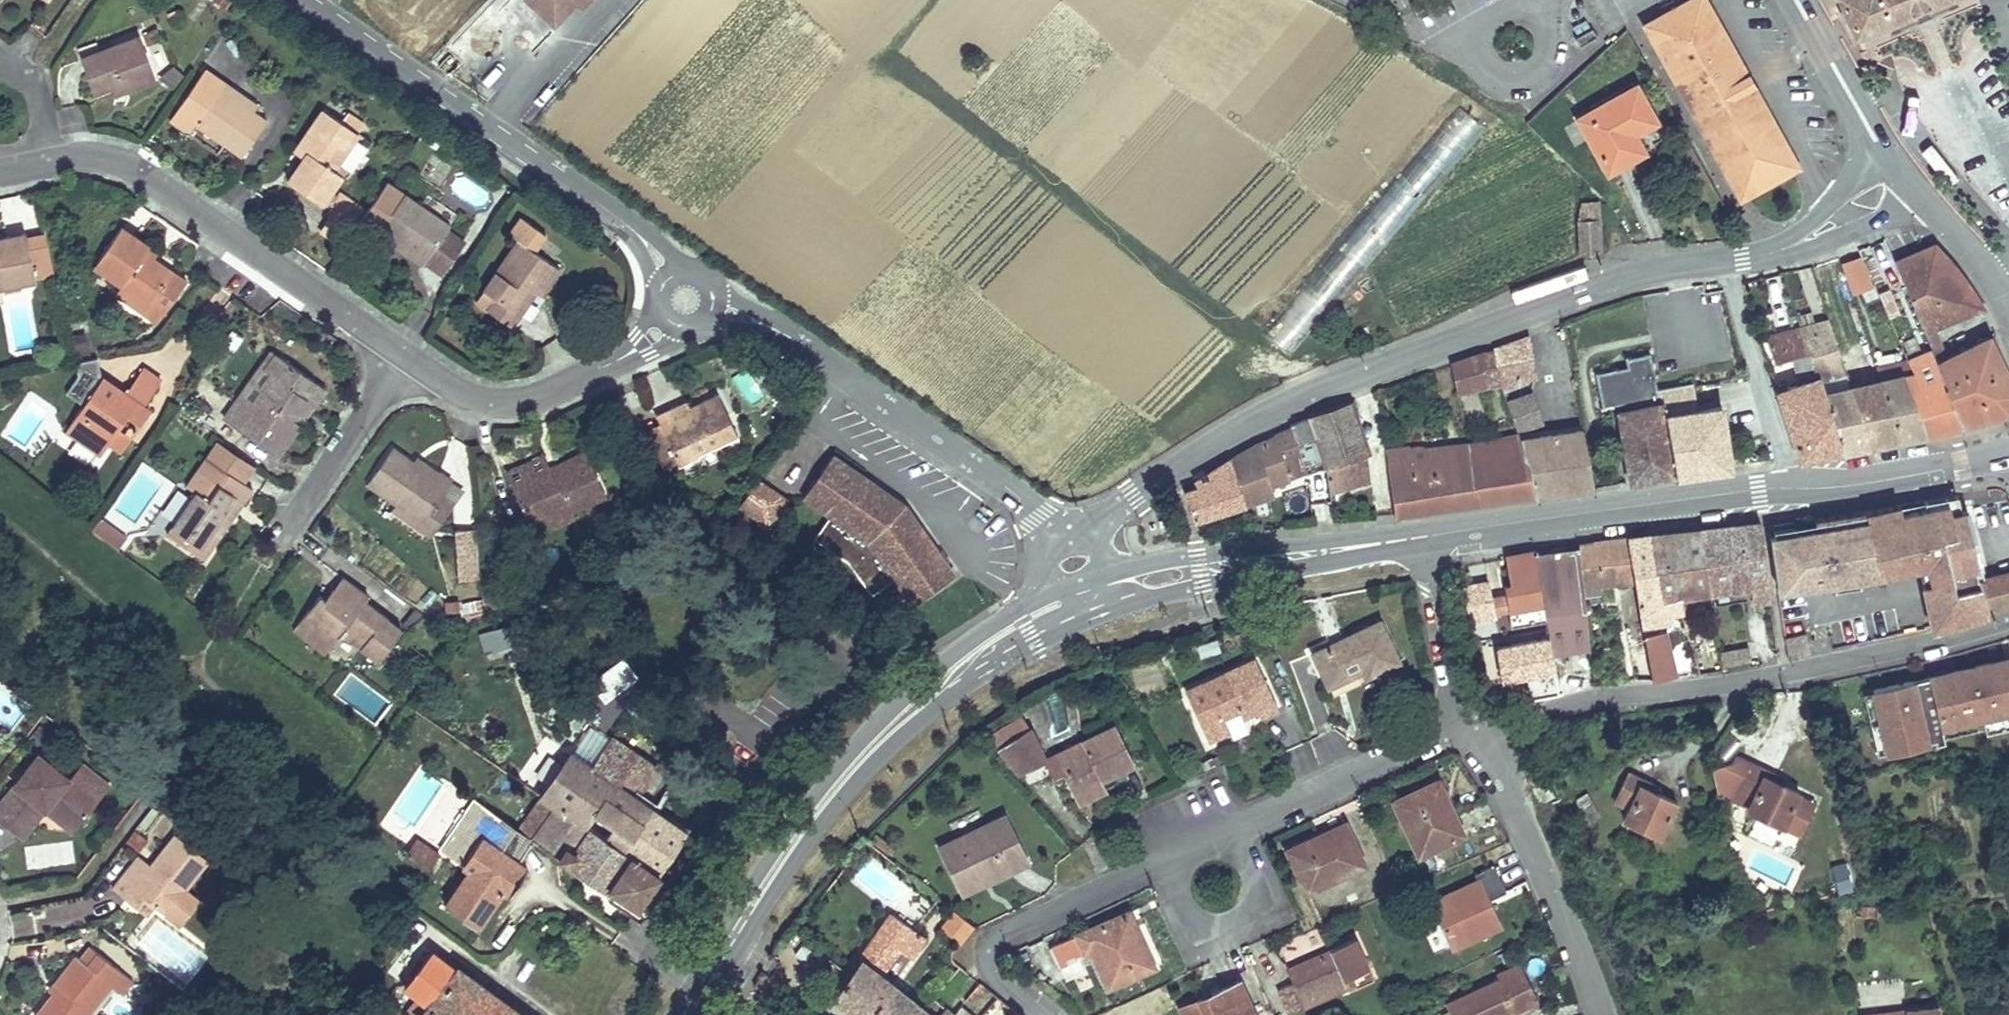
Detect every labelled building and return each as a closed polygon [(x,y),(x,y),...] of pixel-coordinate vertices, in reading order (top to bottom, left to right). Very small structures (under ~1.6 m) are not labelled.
[(563,13),(575,0),(550,0),(563,13)] [(1739,189),(1742,196),(1794,166),(1700,0),(1693,0),(1646,27),(1647,29),(1692,5),(1783,165),(1739,189)] [(1856,33),(1932,0),(1842,0),(1856,33)] [(1885,23),(1889,32),(1957,4),(1956,0),(1938,0),(1885,23)] [(1692,5),(1647,29),(1739,189),(1783,165),(1692,5)] [(139,36),(79,59),(91,92),(110,86),(122,81),(125,92),(155,80),(139,36)] [(202,70),(174,110),(193,124),(240,157),(264,122),(252,114),(230,99),(234,93),(202,70)] [(122,81),(110,86),(114,96),(125,92),(122,81)] [(1636,87),(1578,118),(1607,173),(1636,157),(1626,137),(1654,122),(1636,87)] [(256,108),(234,93),(230,99),(252,114),(256,108)] [(322,109),(295,146),(303,154),(285,180),(320,204),(341,176),(332,170),(347,148),(335,139),(345,125),(322,109)] [(174,110),(167,120),(186,134),(193,124),(174,110)] [(345,125),(335,139),(347,148),(357,133),(345,125)] [(418,205),(387,182),(365,213),(363,216),(411,249),(406,256),(438,275),(461,241),(445,230),(455,215),(425,194),(418,205)] [(341,196),(332,208),(327,221),(319,233),(341,248),(363,216),(365,213),(341,196)] [(1578,221),(1579,255),(1599,254),(1596,204),(1581,205),(1580,220),(1578,221)] [(518,218),(506,234),(514,242),(481,287),(493,296),(485,309),(506,324),(515,314),(509,310),(526,286),(532,290),(538,295),(557,268),(532,250),(542,235),(518,218)] [(120,227),(92,266),(119,284),(161,313),(186,280),(140,250),(144,243),(120,227)] [(46,228),(25,232),(35,282),(55,278),(46,228)] [(35,283),(35,282),(25,232),(0,236),(0,290),(35,283)] [(411,249),(393,238),(388,244),(406,256),(411,249)] [(156,251),(144,243),(140,250),(152,258),(156,251)] [(1962,424),(2008,411),(2008,377),(1989,338),(1947,358),(1934,327),(1983,307),(1957,269),(1934,246),(1896,262),(1931,349),(1962,424)] [(1862,257),(1849,262),(1860,290),(1874,285),(1862,257)] [(1860,290),(1849,262),(1842,264),(1851,292),(1860,290)] [(161,313),(119,284),(115,292),(156,321),(161,313)] [(526,286),(509,310),(515,314),(532,290),(526,286)] [(493,296),(481,287),(471,301),(485,309),(493,296)] [(1888,310),(1892,317),(1897,315),(1894,307),(1888,310)] [(1802,328),(1842,450),(1900,438),(1880,380),(1858,386),(1848,355),(1841,357),(1829,320),(1802,328)] [(1776,384),(1801,458),(1842,450),(1802,328),(1766,337),(1775,362),(1793,358),(1801,383),(1788,387),(1786,381),(1776,384)] [(1528,336),(1495,348),(1496,352),(1500,382),(1502,390),(1513,388),(1511,380),(1535,376),(1528,336)] [(1687,343),(1650,349),(1651,354),(1659,389),(1691,384),(1693,384),(1687,343)] [(1911,396),(1925,432),(1962,424),(1931,349),(1907,360),(1913,373),(1922,392),(1911,396)] [(252,404),(264,389),(260,386),(271,372),(265,368),(277,354),(271,350),(223,417),(245,434),(250,427),(236,418),(248,401),(252,404)] [(1451,365),(1457,390),(1500,382),(1496,352),(1481,354),(1451,365)] [(324,388),(277,354),(265,368),(271,372),(260,386),(264,389),(252,404),(248,401),(236,418),(250,427),(245,434),(275,455),(299,424),(289,417),(303,397),(312,404),(324,388)] [(1619,411),(1630,482),(1676,474),(1659,389),(1651,354),(1628,358),(1629,366),(1597,371),(1603,407),(1618,405),(1625,403),(1626,410),(1619,411)] [(83,403),(66,428),(100,452),(109,441),(120,426),(112,421),(117,414),(124,419),(128,415),(139,422),(149,409),(142,405),(159,380),(141,367),(123,393),(101,378),(98,357),(76,362),(78,373),(66,391),(83,403)] [(747,405),(763,398),(750,368),(735,374),(747,405)] [(1880,380),(1900,438),(1925,432),(1911,396),(1922,392),(1913,373),(1880,380)] [(1659,389),(1676,474),(1730,466),(1722,404),(1695,407),(1691,384),(1659,389)] [(676,404),(654,414),(657,420),(677,463),(695,455),(697,451),(735,434),(715,393),(688,405),(679,410),(676,404)] [(1531,394),(1507,404),(1518,429),(1542,420),(1531,394)] [(299,424),(312,404),(303,397),(289,417),(299,424)] [(685,399),(676,404),(679,410),(688,405),(685,399)] [(1351,401),(1309,416),(1326,466),(1364,453),(1369,452),(1351,401)] [(112,421),(120,426),(124,419),(117,414),(112,421)] [(1326,466),(1310,418),(1291,425),(1307,472),(1326,466)] [(677,463),(657,420),(644,426),(665,468),(677,463)] [(120,426),(109,441),(122,449),(133,434),(120,426)] [(1387,464),(1395,515),(1594,487),(1583,429),(1521,439),(1520,435),(1468,445),(1428,449),(1429,461),(1408,458),(1408,450),(1388,451),(1387,464)] [(1185,494),(1194,520),(1273,493),(1271,483),(1289,477),(1276,437),(1261,442),(1195,481),(1199,488),(1185,494)] [(218,439),(207,456),(242,481),(254,464),(218,439)] [(391,448),(367,482),(420,520),(450,479),(439,471),(435,478),(391,448)] [(1428,449),(1408,450),(1408,458),(1429,461),(1428,449)] [(554,464),(558,471),(587,458),(583,451),(554,464)] [(1364,453),(1326,466),(1328,470),(1331,491),(1370,480),(1364,453)] [(831,454),(803,495),(830,513),(814,537),(849,559),(870,593),(894,577),(907,596),(918,590),(922,595),(942,581),(937,576),(940,565),(944,562),(911,514),(901,520),(888,506),(895,498),(831,454)] [(417,455),(412,462),(435,478),(439,471),(417,455)] [(197,492),(167,534),(201,558),(233,515),(224,509),(237,492),(245,497),(252,488),(242,481),(207,456),(186,485),(197,492)] [(505,474),(510,484),(547,467),(542,457),(505,474)] [(547,467),(510,484),(528,521),(568,504),(571,511),(604,495),(587,458),(558,471),(560,475),(552,478),(547,467)] [(784,497),(756,478),(739,502),(768,522),(784,497)] [(237,492),(224,509),(233,515),(245,497),(237,492)] [(1902,515),(1868,521),(1878,550),(1905,544),(1910,569),(1923,566),(1923,563),(1951,556),(1965,615),(1986,610),(1986,609),(1979,578),(1984,577),(1981,564),(1987,563),(1973,508),(1967,509),(1963,494),(1930,500),(1931,508),(1902,515)] [(568,504),(546,514),(553,529),(575,519),(571,511),(568,504)] [(1900,505),(1865,511),(1868,519),(1868,521),(1902,515),(1900,505)] [(126,533),(100,515),(90,530),(115,548),(126,533)] [(1868,519),(1770,536),(1779,588),(1822,581),(1823,585),(1886,574),(1868,521),(1868,519)] [(1760,524),(1700,530),(1709,592),(1750,586),(1752,604),(1770,601),(1760,524)] [(1700,530),(1649,536),(1661,607),(1676,603),(1709,592),(1700,530)] [(1639,603),(1652,680),(1669,675),(1656,620),(1679,612),(1676,603),(1661,607),(1649,536),(1629,538),(1636,581),(1639,603)] [(1585,604),(1602,602),(1599,585),(1636,581),(1629,538),(1578,544),(1585,604)] [(1567,673),(1593,669),(1585,604),(1578,544),(1535,551),(1547,620),(1557,683),(1567,681),(1567,673)] [(1878,550),(1886,574),(1910,569),(1905,544),(1878,550)] [(1547,620),(1535,551),(1505,556),(1510,584),(1503,585),(1510,625),(1547,620)] [(1923,563),(1923,566),(1937,622),(1965,615),(1951,556),(1923,563)] [(1986,609),(2008,604),(2008,572),(1984,577),(1979,578),(1986,609)] [(369,595),(342,575),(331,589),(349,602),(356,601),(359,597),(364,601),(369,595)] [(1467,602),(1491,596),(1488,580),(1463,585),(1467,602)] [(1750,586),(1734,588),(1737,600),(1751,599),(1750,586)] [(323,598),(319,595),(297,623),(328,649),(337,637),(339,640),(342,635),(349,625),(368,638),(360,649),(377,662),(402,629),(359,597),(356,601),(349,602),(331,589),(323,598)] [(1491,596),(1467,602),(1471,622),(1496,616),(1491,596)] [(443,600),(444,611),(458,610),(458,599),(443,600)] [(1635,680),(1652,680),(1639,603),(1629,606),(1632,626),(1626,627),(1635,680)] [(328,649),(297,623),(292,629),(324,655),(328,649)] [(1380,623),(1315,655),(1329,684),(1357,672),(1356,668),(1363,665),(1367,675),(1397,660),(1380,623)] [(368,638),(349,625),(342,635),(360,649),(368,638)] [(488,650),(507,644),(501,626),(481,633),(488,650)] [(1786,637),(1790,658),(1808,654),(1805,634),(1786,637)] [(1749,647),(1722,651),(1724,663),(1750,660),(1749,647)] [(1185,691),(1207,741),(1230,732),(1223,715),(1239,708),(1243,717),(1257,712),(1260,719),(1280,710),(1257,660),(1185,691)] [(1890,753),(1930,745),(1929,741),(1936,739),(1937,743),(1944,742),(1943,738),(1941,727),(1982,719),(1984,729),(1985,736),(2008,731),(2008,660),(1876,688),(1876,690),(1866,693),(1879,753),(1889,751),(1890,753)] [(1339,689),(1356,721),(1383,707),(1367,675),(1339,689)] [(1941,727),(1943,738),(1984,729),(1982,719),(1941,727)] [(1069,767),(1062,770),(1078,802),(1099,792),(1091,777),(1099,773),(1100,776),(1132,761),(1114,725),(1061,751),(1069,767)] [(1018,773),(1044,760),(1027,728),(995,748),(1018,773)] [(567,756),(537,797),(540,799),(532,808),(548,818),(533,840),(607,893),(609,890),(636,908),(658,878),(655,875),(682,835),(632,800),(652,770),(607,739),(586,770),(567,756)] [(1069,767),(1061,751),(1054,755),(1062,770),(1069,767)] [(0,801),(0,821),(13,831),(35,803),(45,811),(50,803),(78,824),(108,784),(81,763),(70,778),(39,753),(0,801)] [(1051,775),(1062,770),(1054,755),(1044,760),(1051,775)] [(1765,776),(1767,770),(1750,762),(1736,790),(1752,800),(1748,807),(1783,825),(1800,793),(1781,784),(1765,776)] [(1765,776),(1781,784),(1784,778),(1767,770),(1765,776)] [(1623,818),(1660,836),(1677,804),(1640,786),(1643,780),(1627,772),(1612,801),(1627,808),(1623,818)] [(1099,773),(1091,777),(1099,792),(1106,789),(1100,776),(1099,773)] [(1439,779),(1395,799),(1419,852),(1456,836),(1447,816),(1454,813),(1439,779)] [(1660,788),(1643,780),(1640,786),(1657,794),(1660,788)] [(1540,787),(1544,801),(1555,796),(1548,783),(1540,787)] [(1584,788),(1575,793),(1587,818),(1598,814),(1584,788)] [(1752,800),(1736,790),(1731,798),(1748,807),(1752,800)] [(441,849),(461,864),(480,837),(517,862),(533,840),(548,818),(532,808),(517,830),(474,801),(441,849)] [(35,803),(13,831),(22,839),(45,811),(35,803)] [(50,803),(45,811),(73,832),(78,824),(50,803)] [(1463,832),(1454,813),(1447,816),(1456,836),(1463,832)] [(959,892),(980,882),(979,879),(1003,867),(1006,870),(1024,862),(1002,815),(938,845),(959,892)] [(1346,823),(1321,834),(1324,839),(1348,828),(1346,823)] [(1291,848),(1309,886),(1364,861),(1348,828),(1324,839),(1321,834),(1291,848)] [(137,858),(113,889),(125,898),(132,888),(151,902),(164,913),(183,887),(204,860),(174,837),(149,868),(137,858)] [(467,869),(443,903),(477,927),(502,890),(509,895),(526,868),(517,862),(480,837),(461,864),(467,869)] [(1491,867),(1480,872),(1493,896),(1503,890),(1491,867)] [(1494,927),(1480,892),(1485,889),(1480,878),(1431,900),(1451,946),(1494,927)] [(183,887),(164,913),(171,918),(190,892),(183,887)] [(151,902),(132,888),(125,898),(143,913),(151,902)] [(1485,889),(1480,892),(1494,927),(1500,925),(1485,889)] [(970,924),(953,910),(939,927),(956,942),(970,924)] [(1093,953),(1108,986),(1153,966),(1128,911),(1051,946),(1061,967),(1093,953)] [(833,995),(857,1014),(926,1014),(877,975),(912,930),(890,915),(833,995)] [(1354,937),(1286,968),(1292,982),(1278,989),(1288,1011),(1347,986),(1344,978),(1368,968),(1354,937)] [(36,1014),(85,1014),(88,1012),(120,971),(91,946),(80,960),(75,957),(54,983),(58,987),(36,1014)] [(406,985),(430,1004),(423,1014),(493,1014),(472,999),(482,986),(458,967),(455,968),(432,950),(406,985)] [(1026,953),(1019,956),(1024,967),(1032,964),(1026,953)] [(1516,1009),(1513,1002),(1532,994),(1518,964),(1497,973),(1499,977),(1446,1002),(1450,1011),(1441,1014),(1502,1014),(1516,1009)] [(981,982),(967,999),(975,1006),(990,990),(981,982)] [(1185,1014),(1253,1014),(1238,982),(1181,1007),(1185,1014)] [(482,986),(472,999),(493,1014),(523,1014),(482,986)] [(1513,1002),(1516,1009),(1535,1000),(1532,994),(1513,1002)] [(962,1005),(954,1014),(975,1014),(962,1005)]
